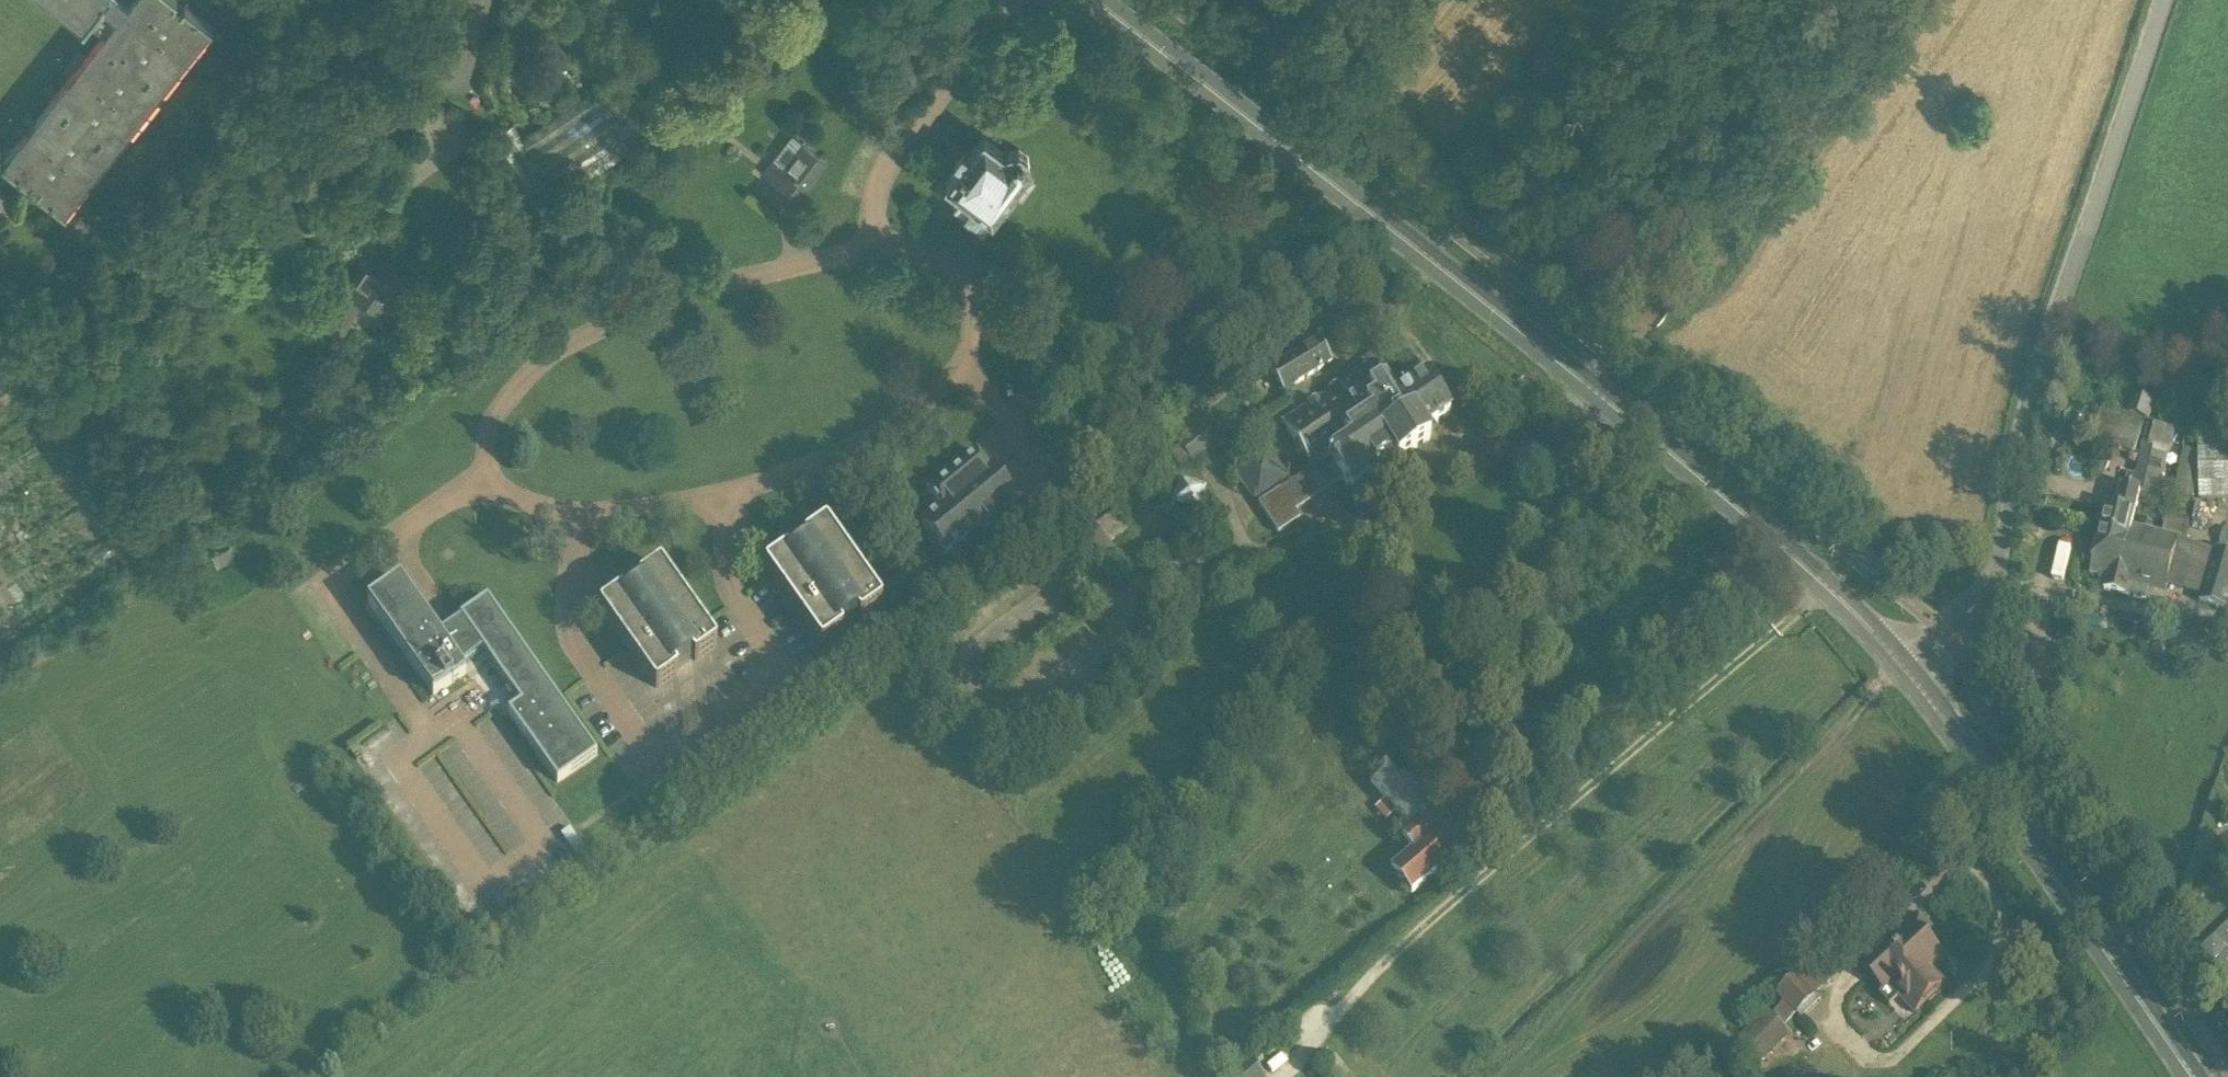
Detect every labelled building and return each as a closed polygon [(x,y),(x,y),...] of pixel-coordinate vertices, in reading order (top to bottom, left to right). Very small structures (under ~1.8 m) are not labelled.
[(85,22),(84,23),(86,24),(91,18),(108,31),(6,160),(5,159),(4,161),(32,183),(34,180),(41,186),(39,189),(67,211),(68,210),(67,210),(213,26),(213,27),(215,25),(186,3),(184,6),(177,0),(132,0),(130,3),(126,0),(57,0),(85,22)] [(1345,0),(1325,0),(1335,10),(1345,0)] [(494,147),(538,213),(552,203),(567,193),(650,137),(619,90),(610,78),(522,137),(513,124),(501,132),(506,139),(494,147)] [(796,195),(813,173),(824,159),(792,135),(764,171),(796,195)] [(1005,154),(984,138),(969,157),(962,151),(955,161),(960,165),(946,183),(961,194),(953,205),(982,226),(990,216),(991,217),(1005,199),(1012,191),(1021,198),(1035,180),(1025,173),(1029,167),(1028,156),(1019,150),(1008,151),(1005,154)] [(564,221),(570,217),(559,200),(553,204),(564,221)] [(549,269),(570,254),(565,248),(545,263),(549,269)] [(380,272),(362,260),(322,319),(342,332),(364,300),(390,318),(412,285),(384,266),(380,272)] [(1283,393),(1332,363),(1319,341),(1270,370),(1283,393)] [(1396,400),(1372,364),(1338,387),(1338,386),(1336,387),(1337,388),(1331,392),(1330,391),(1329,392),(1329,393),(1317,401),(1316,400),(1315,401),(1315,402),(1309,406),(1309,405),(1308,406),(1308,407),(1282,424),(1313,470),(1259,506),(1278,535),(1300,521),(1295,513),(1343,481),(1357,502),(1381,486),(1370,470),(1393,454),(1396,459),(1398,462),(1430,441),(1428,438),(1427,439),(1424,434),(1446,419),(1446,420),(1449,418),(1425,381),(1422,383),(1411,391),(1410,390),(1409,391),(1409,392),(1396,400)] [(2149,421),(2154,404),(2136,398),(2130,415),(2149,421)] [(1193,463),(1221,440),(1214,432),(1206,422),(1200,415),(1173,437),(1180,446),(1169,455),(1179,467),(1190,459),(1193,463)] [(1213,417),(1206,422),(1214,432),(1221,427),(1213,417)] [(2104,515),(2100,530),(2141,543),(2144,530),(2133,527),(2139,504),(2149,507),(2152,496),(2158,497),(2169,452),(2170,452),(2174,433),(2148,426),(2144,446),(2137,476),(2128,474),(2124,489),(2123,488),(2120,502),(2108,499),(2104,515)] [(2184,450),(2172,504),(2188,508),(2195,477),(2199,478),(2200,501),(2227,501),(2227,436),(2199,436),(2199,453),(2184,450)] [(989,469),(977,454),(929,492),(942,507),(923,522),(947,553),(981,526),(993,541),(1026,514),(1014,499),(1016,498),(991,467),(989,469)] [(1167,477),(1155,511),(1169,517),(1172,507),(1196,516),(1205,490),(1181,482),(1167,477)] [(1096,517),(1087,504),(1083,507),(1081,505),(1064,518),(1101,567),(1118,554),(1109,543),(1127,529),(1114,512),(1096,525),(1092,520),(1096,517)] [(2091,574),(2101,577),(2100,583),(2106,585),(2105,590),(2126,595),(2129,584),(2144,587),(2166,593),(2167,587),(2201,597),(2199,604),(2227,612),(2227,556),(2204,549),(2185,545),(2192,518),(2182,515),(2184,508),(2170,505),(2163,534),(2144,530),(2141,543),(2100,530),(2094,559),(2095,560),(2091,574)] [(829,527),(827,525),(826,526),(825,526),(807,539),(805,540),(807,542),(806,543),(808,545),(803,548),(803,547),(802,546),(800,546),(798,546),(797,546),(796,547),(795,548),(795,549),(794,549),(794,550),(794,551),(795,553),(791,556),(790,554),(789,555),(788,553),(786,554),(786,553),(767,566),(767,567),(766,568),(767,570),(784,594),(785,596),(802,620),(803,622),(820,646),(822,648),(823,647),(842,634),(844,632),(842,630),(843,630),(842,629),(858,617),(859,618),(861,620),(863,619),(882,606),(881,606),(883,605),(881,603),(882,602),(865,579),(863,577),(864,577),(847,553),(845,551),(846,551),(829,527)] [(234,544),(214,554),(220,567),(241,556),(234,544)] [(662,569),(661,567),(659,568),(640,581),(641,581),(639,582),(641,584),(640,585),(642,587),(637,590),(636,588),(635,588),(634,588),(633,588),(631,588),(630,589),(629,590),(628,591),(628,592),(628,593),(628,594),(629,595),(625,598),(624,596),(623,597),(622,595),(620,596),(620,595),(601,608),(601,609),(600,610),(601,612),(618,636),(619,638),(636,662),(638,664),(637,664),(654,688),(656,690),(657,689),(658,689),(676,676),(676,675),(678,674),(676,672),(677,672),(676,671),(692,659),(693,660),(694,660),(695,662),(697,661),(716,648),(715,648),(717,647),(716,644),(699,620),(699,621),(697,619),(698,618),(681,595),(679,593),(680,593),(663,569),(662,569)] [(444,643),(401,582),(368,604),(434,698),(466,675),(461,668),(484,653),(521,706),(509,715),(558,784),(597,757),(488,602),(461,621),(466,628),(444,643)] [(2197,633),(2195,643),(2205,645),(2207,635),(2197,633)] [(1396,783),(1385,770),(1370,782),(1406,824),(1396,832),(1413,852),(1392,870),(1412,894),(1462,852),(1404,784),(1403,784),(1400,780),(1396,783)] [(1925,938),(1933,931),(1920,917),(1903,934),(1902,932),(1863,969),(1885,992),(1881,996),(1891,1007),(1900,998),(1918,1016),(1949,985),(1937,972),(1948,961),(1925,938)] [(1773,1017),(1767,1010),(1734,1044),(1759,1068),(1791,1034),(1785,1028),(1798,1014),(1804,1019),(1823,1000),(1818,996),(1832,984),(1812,964),(1779,996),(1786,1003),(1773,1017)] [(1250,1060),(1230,1076),(1264,1076),(1250,1060)]
